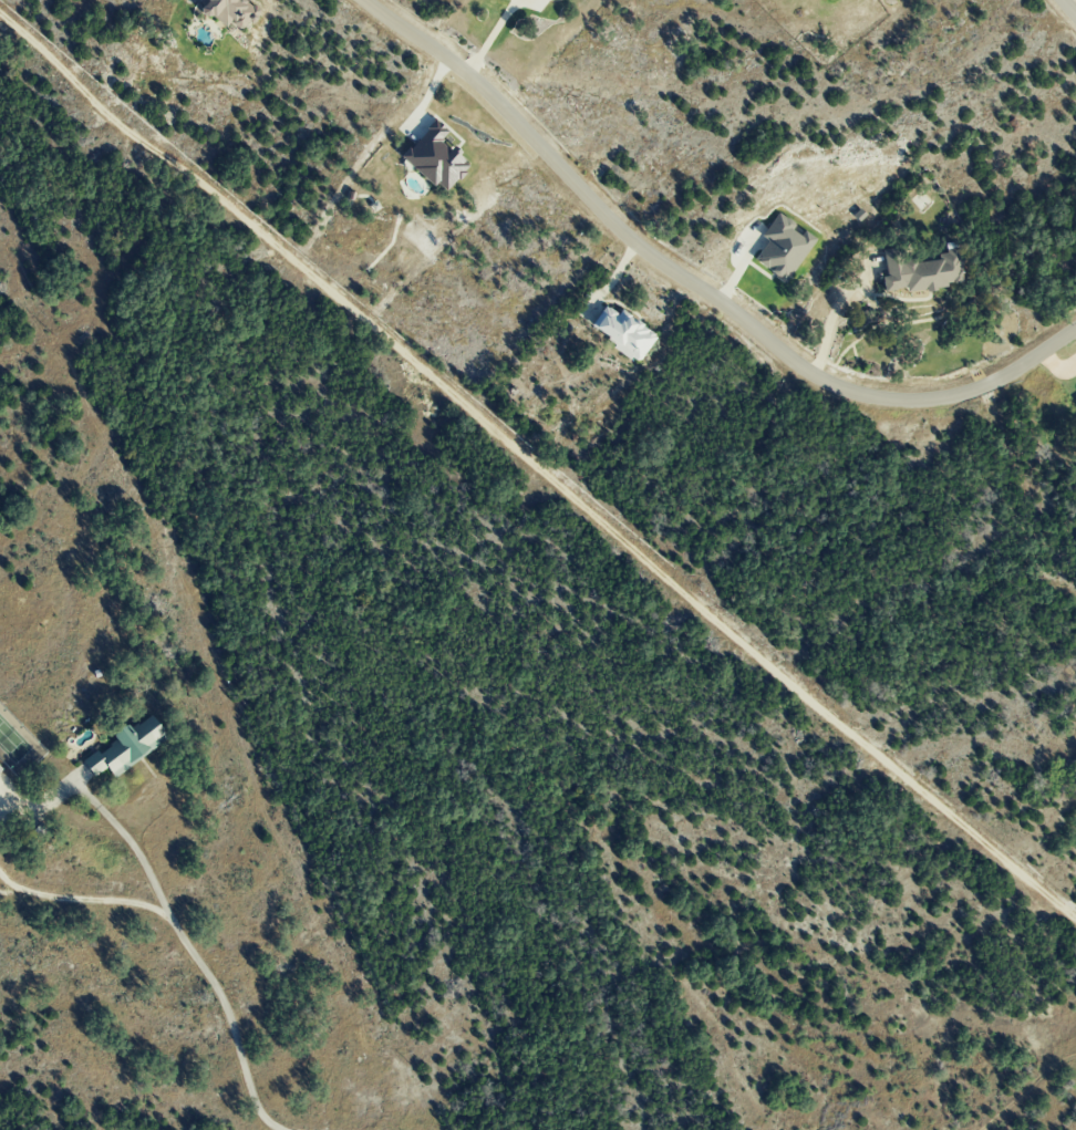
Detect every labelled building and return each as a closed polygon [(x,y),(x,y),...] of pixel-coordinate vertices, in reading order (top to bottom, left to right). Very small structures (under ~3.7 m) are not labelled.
[(223,28),(228,21),(241,31),(258,10),(245,0),(205,0),(198,8),(223,28)] [(399,156),(431,186),(435,182),(444,191),(468,165),(440,139),(447,131),(434,118),(399,156)] [(783,281),(814,239),(777,212),(760,235),(767,240),(753,259),(783,281)] [(588,328),(637,361),(655,334),(619,309),(616,313),(603,305),(588,328)] [(81,759),(92,776),(103,766),(111,777),(167,738),(149,715),(133,726),(126,719),(110,730),(114,740),(99,753),(94,749),(81,759)]
